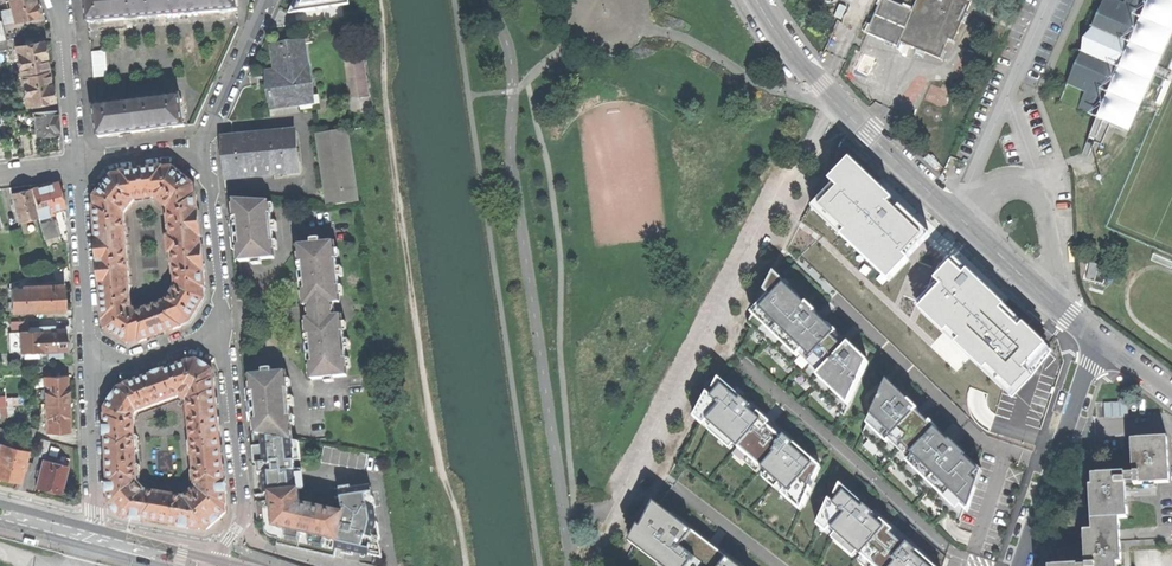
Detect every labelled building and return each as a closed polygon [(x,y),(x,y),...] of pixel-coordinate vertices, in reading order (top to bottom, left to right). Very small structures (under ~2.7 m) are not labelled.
[(14,21),(37,15),(34,3),(34,0),(9,0),(11,8),(13,19),(14,21)] [(88,23),(238,11),(237,0),(86,0),(88,23)] [(299,13),(298,4),(300,0),(295,0),(289,14),(299,13)] [(298,4),(299,13),(343,6),(342,0),(300,0),(298,4)] [(913,11),(889,0),(883,0),(869,33),(899,46),(902,41),(942,58),(951,38),(956,40),(973,0),(918,0),(913,11)] [(1077,152),(1084,156),(1099,121),(1105,124),(1124,133),(1141,95),(1144,96),(1166,47),(1162,45),(1171,25),(1171,0),(1145,0),(1144,2),(1142,1),(1142,0),(1122,0),(1121,4),(1112,0),(1100,0),(1054,102),(1055,103),(1064,84),(1081,92),(1072,110),(1089,117),(1094,108),(1096,109),(1077,152)] [(4,21),(13,19),(11,8),(1,10),(4,21)] [(21,76),(47,71),(44,57),(44,56),(42,42),(15,47),(21,76)] [(271,98),(273,108),(313,102),(307,68),(303,43),(273,48),(277,72),(268,74),(270,89),(271,94),(270,94),(271,98)] [(106,51),(92,52),(94,78),(108,77),(106,51)] [(21,76),(27,105),(53,100),(50,85),(49,83),(47,71),(21,76)] [(95,108),(99,137),(116,135),(163,129),(185,127),(181,97),(95,108)] [(35,133),(36,136),(58,134),(57,122),(56,111),(33,113),(35,128),(35,133)] [(31,128),(35,128),(33,113),(12,115),(17,134),(29,132),(29,128),(31,128)] [(271,132),(272,140),(295,138),(295,130),(271,132)] [(328,206),(358,202),(347,131),(317,135),(328,206)] [(272,140),(271,132),(223,137),(224,145),(249,143),(272,140)] [(275,172),(299,170),(295,138),(272,140),(275,172)] [(252,174),(275,172),(272,140),(249,143),(252,174)] [(244,175),(252,174),(249,143),(224,145),(225,159),(226,171),(243,169),(244,175)] [(842,231),(888,275),(929,231),(899,202),(895,206),(888,199),(892,195),(849,154),(829,175),(834,180),(812,204),(836,226),(841,221),(847,226),(842,231)] [(170,214),(198,212),(197,203),(196,195),(195,195),(194,185),(173,168),(163,169),(163,168),(142,171),(145,199),(155,197),(169,209),(170,214)] [(145,199),(142,171),(122,173),(122,175),(120,175),(120,176),(114,176),(112,176),(111,178),(107,183),(100,191),(101,191),(97,196),(96,196),(95,197),(95,199),(96,199),(96,205),(96,207),(94,207),(95,215),(96,223),(124,221),(124,214),(134,200),(145,199)] [(56,182),(31,189),(38,215),(38,218),(53,214),(52,209),(63,206),(59,194),(56,182)] [(11,194),(18,221),(38,215),(31,189),(11,194)] [(262,260),(274,258),(273,242),(274,241),(272,214),(270,214),(269,202),(234,200),(235,218),(233,218),(234,231),(236,244),(238,244),(239,262),(252,260),(262,260)] [(176,275),(204,272),(205,272),(202,246),(201,246),(201,242),(200,238),(201,238),(199,212),(198,212),(170,214),(172,237),(168,237),(170,253),(174,253),(176,275)] [(40,224),(44,239),(59,235),(55,220),(40,224)] [(124,221),(96,223),(97,241),(99,263),(127,261),(124,221)] [(10,231),(14,246),(21,243),(18,229),(10,231)] [(305,305),(339,301),(338,287),(340,286),(337,259),(335,259),(333,242),(321,243),(311,244),(299,246),(300,263),(298,263),(300,277),(301,290),(303,290),(305,305)] [(962,271),(949,259),(933,276),(937,279),(916,301),(944,328),(948,323),(959,334),(955,339),(983,366),(987,362),(1012,386),(1027,370),(1022,365),(1045,340),(1023,320),(1018,324),(998,306),(1003,301),(966,267),(962,271)] [(127,261),(99,263),(100,281),(102,303),(131,302),(127,261)] [(1106,281),(1109,264),(1091,262),(1089,279),(1106,281)] [(155,307),(165,333),(182,327),(181,326),(191,322),(205,299),(204,289),(205,289),(204,280),(204,272),(176,275),(177,287),(168,302),(155,307)] [(768,295),(750,313),(746,323),(843,417),(847,407),(870,361),(845,341),(819,316),(780,278),(774,272),(763,290),(768,295)] [(10,283),(11,311),(64,309),(63,296),(62,285),(39,286),(36,275),(10,283)] [(306,319),(306,321),(341,317),(341,316),(336,316),(335,303),(339,303),(339,301),(305,305),(305,306),(309,306),(310,319),(306,319)] [(131,302),(102,303),(103,312),(104,320),(105,320),(105,322),(106,322),(106,328),(106,330),(108,331),(113,334),(113,335),(122,340),(128,343),(127,344),(129,345),(131,344),(131,343),(136,341),(137,342),(138,341),(139,343),(157,336),(147,310),(138,313),(132,309),(131,302)] [(157,336),(165,333),(155,307),(147,310),(157,336)] [(310,362),(312,380),(325,378),(334,377),(347,376),(345,359),(347,359),(344,332),(342,332),(341,317),(306,321),(308,336),(306,336),(307,349),(308,362),(310,362)] [(6,322),(7,330),(27,329),(26,321),(6,322)] [(20,331),(21,352),(66,350),(66,339),(65,329),(20,331)] [(197,397),(216,396),(215,383),(214,378),(213,378),(212,370),(207,367),(196,360),(189,363),(189,362),(179,366),(185,382),(176,386),(179,396),(188,403),(188,409),(198,408),(197,397)] [(185,382),(179,366),(158,374),(126,385),(126,386),(137,412),(179,396),(176,386),(185,382)] [(255,419),(256,435),(292,441),(289,417),(291,416),(288,389),(287,389),(285,372),(272,373),(263,374),(250,375),(252,393),(250,393),(251,407),(252,419),(255,419)] [(45,404),(68,403),(67,389),(67,375),(57,376),(57,373),(49,373),(50,376),(44,377),(45,404)] [(748,407),(714,377),(709,388),(706,396),(702,393),(691,419),(801,514),(821,470),(787,441),(781,436),(777,440),(762,428),(767,423),(755,413),(752,417),(748,414),(745,411),(748,407)] [(909,462),(907,464),(953,509),(958,505),(967,514),(981,473),(977,469),(961,452),(920,411),(888,379),(865,424),(884,443),(887,440),(909,462)] [(137,412),(126,386),(119,389),(106,409),(107,416),(106,416),(106,424),(106,426),(107,436),(135,435),(133,416),(137,412)] [(192,440),(220,437),(218,414),(216,396),(197,397),(198,408),(188,409),(192,440)] [(17,397),(4,398),(5,406),(13,405),(18,405),(17,397)] [(1105,419),(1129,418),(1128,402),(1105,403),(1105,419)] [(60,432),(69,431),(69,416),(68,403),(45,404),(46,432),(53,432),(53,435),(60,435),(60,432)] [(14,415),(13,405),(5,406),(6,416),(14,415)] [(19,425),(17,433),(33,437),(35,429),(19,425)] [(268,494),(297,490),(295,471),(296,471),(295,470),(294,461),(292,441),(256,435),(252,434),(254,447),(254,448),(264,447),(265,462),(257,463),(257,464),(258,469),(259,469),(259,472),(258,472),(258,475),(263,474),(265,489),(265,494),(268,494)] [(107,436),(107,447),(107,455),(108,466),(108,473),(109,483),(138,483),(135,435),(107,436)] [(196,487),(225,485),(222,460),(220,437),(192,440),(196,487)] [(1091,519),(1119,517),(1127,517),(1125,483),(1133,482),(1134,484),(1170,482),(1167,437),(1131,440),(1133,474),(1125,475),(1124,473),(1092,475),(1092,486),(1089,486),(1090,499),(1091,519)] [(4,482),(5,479),(17,483),(15,489),(25,492),(32,464),(25,462),(28,451),(14,448),(16,441),(7,438),(5,445),(0,444),(0,445),(0,481),(4,482)] [(39,438),(35,454),(43,456),(47,441),(39,438)] [(294,461),(301,461),(299,442),(292,441),(294,461)] [(255,464),(257,464),(257,463),(265,462),(264,447),(254,448),(254,447),(253,447),(255,464)] [(324,447),(322,463),(365,470),(368,454),(324,447)] [(43,460),(35,487),(46,490),(60,493),(69,459),(64,458),(62,465),(43,460)] [(297,490),(299,490),(304,490),(302,470),(295,470),(296,471),(295,471),(297,490)] [(138,483),(109,483),(109,484),(109,494),(110,504),(121,516),(142,520),(146,491),(138,483)] [(196,487),(185,498),(181,526),(199,530),(200,528),(207,530),(226,512),(225,504),(226,504),(225,495),(225,485),(196,487)] [(838,485),(833,496),(830,504),(826,501),(815,527),(860,565),(931,565),(920,556),(906,544),(901,548),(887,536),(891,531),(880,521),(876,525),(869,519),(873,515),(838,485)] [(345,513),(345,514),(338,542),(337,545),(340,546),(343,547),(341,552),(352,555),(353,552),(382,558),(380,546),(372,544),(373,538),(380,539),(378,523),(376,523),(376,521),(376,517),(372,518),(371,509),(374,509),(371,488),(351,491),(351,487),(340,488),(344,512),(345,513)] [(268,494),(268,502),(272,501),(275,528),(338,542),(345,514),(301,504),(299,490),(297,490),(268,494)] [(146,491),(142,520),(159,523),(181,526),(185,498),(146,491)] [(740,562),(682,518),(656,499),(639,520),(629,546),(654,565),(746,565),(740,562)] [(275,528),(272,501),(268,502),(256,503),(258,517),(258,522),(263,522),(264,530),(265,533),(267,534),(269,536),(271,537),(278,538),(277,543),(335,557),(337,545),(338,542),(275,528)] [(1117,563),(1122,563),(1119,517),(1091,519),(1092,531),(1084,532),(1085,548),(1086,565),(1117,565),(1117,563)] [(26,537),(25,541),(34,544),(37,545),(38,540),(26,537)]
